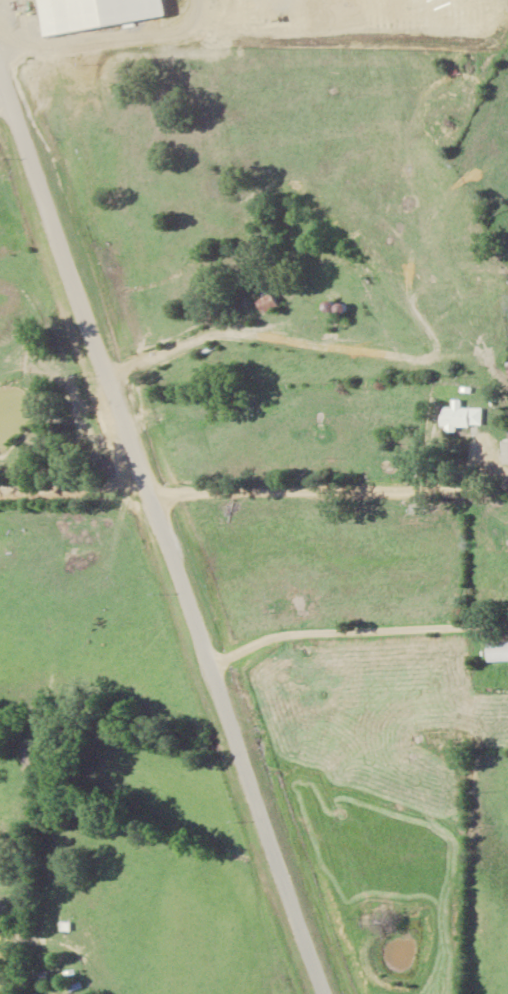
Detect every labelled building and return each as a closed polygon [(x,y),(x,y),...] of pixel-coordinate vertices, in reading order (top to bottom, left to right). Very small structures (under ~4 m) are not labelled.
[(452,408),(439,409),(440,431),(480,429),(479,408),(452,409),(452,408)] [(484,663),(507,663),(507,643),(484,643),(484,663)]
